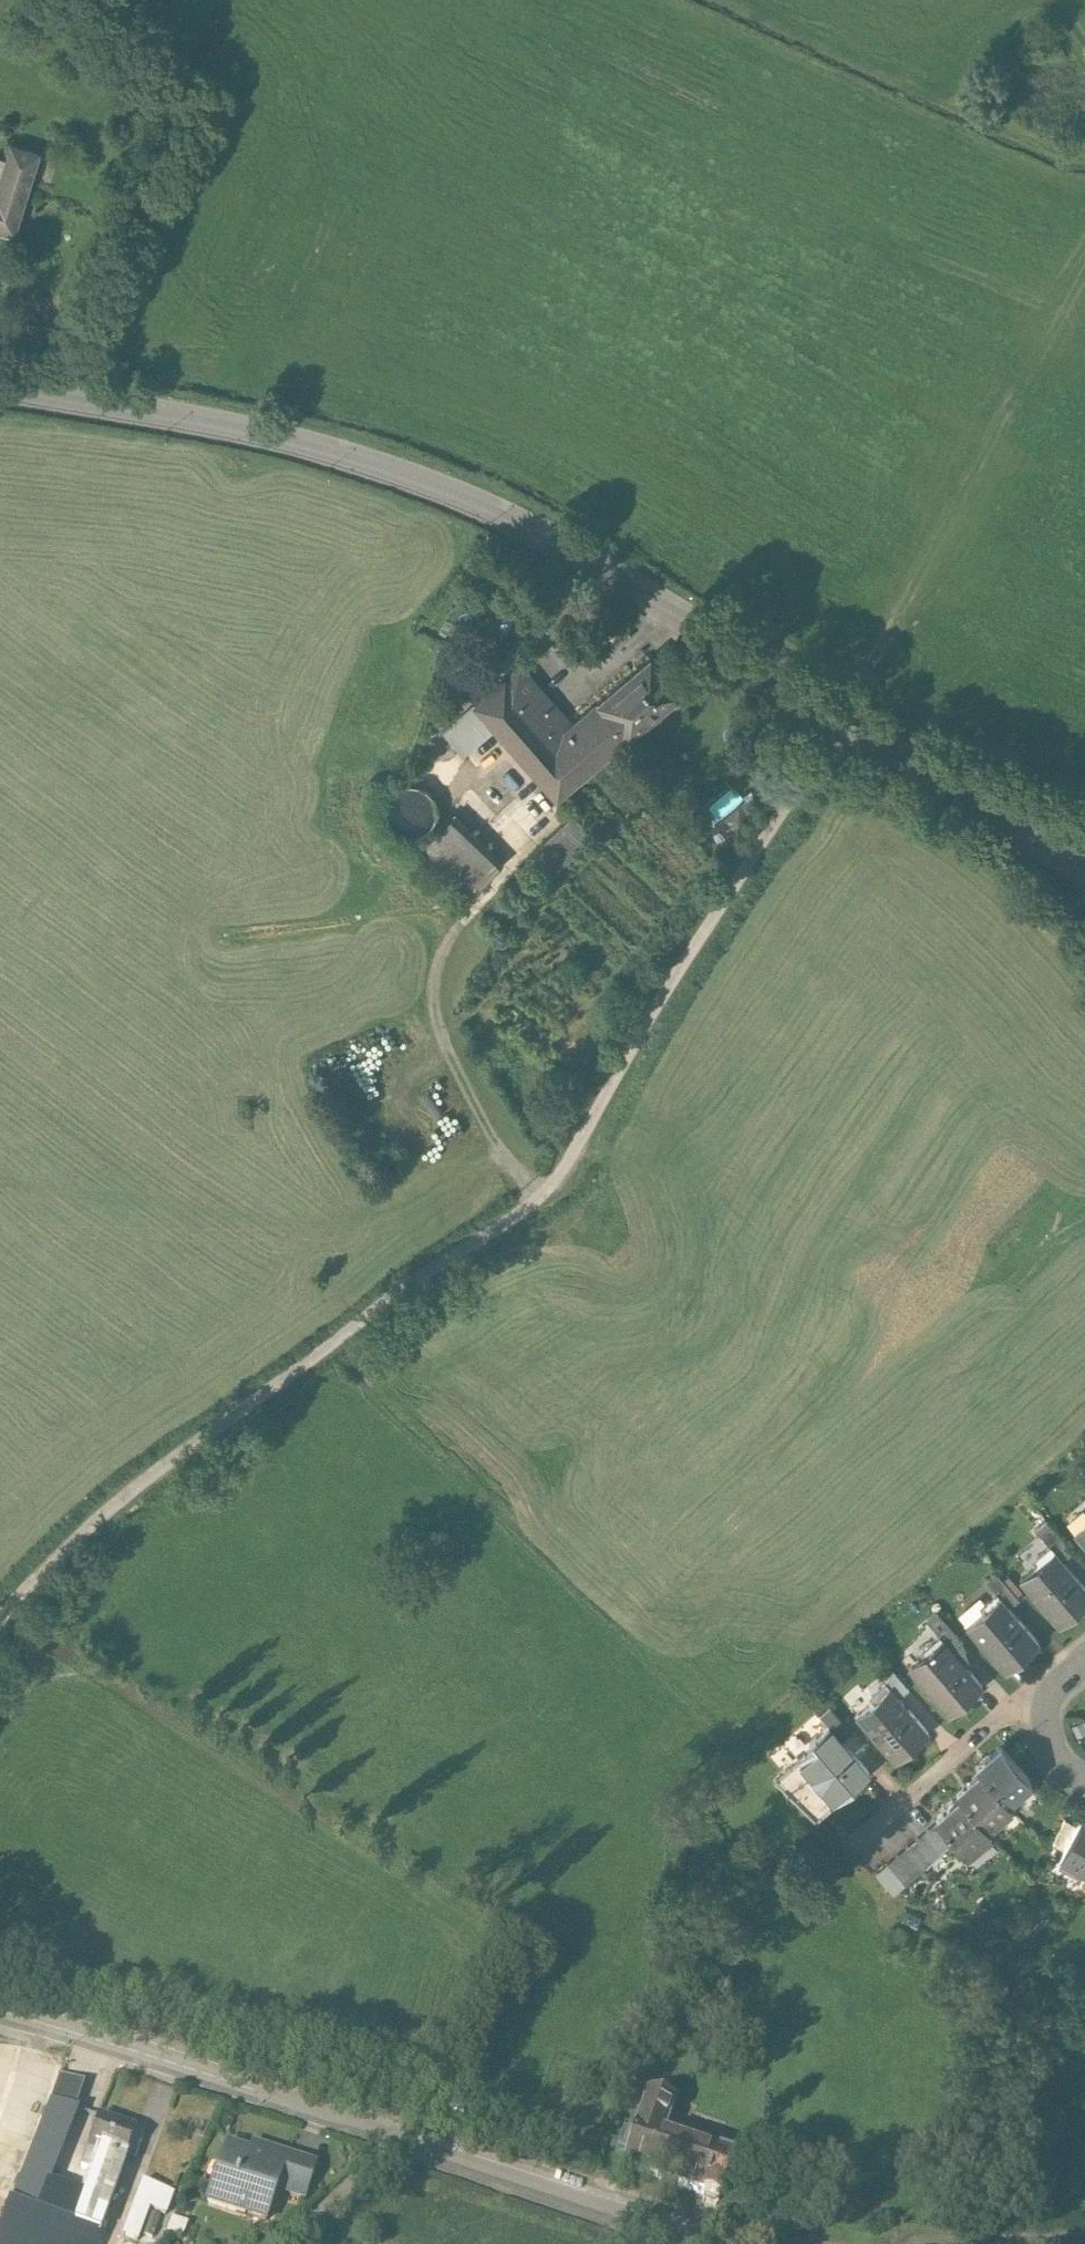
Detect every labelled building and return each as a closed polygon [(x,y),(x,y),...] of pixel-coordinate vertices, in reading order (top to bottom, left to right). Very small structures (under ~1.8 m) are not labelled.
[(16,151),(5,185),(0,183),(0,215),(24,223),(50,144),(21,134),(16,151)] [(0,166),(0,183),(5,185),(16,151),(6,148),(0,166)] [(533,657),(454,724),(473,747),(504,721),(568,795),(695,687),(662,649),(584,716),(533,657)] [(605,830),(584,808),(537,854),(559,876),(605,830)] [(511,861),(462,812),(428,844),(477,894),(511,861)] [(1071,1532),(1084,1548),(1084,1520),(1071,1532)] [(1018,1578),(1058,1624),(1084,1601),(1084,1590),(1051,1550),(1018,1578)] [(998,1595),(963,1624),(1003,1671),(1037,1642),(998,1595)] [(940,1640),(908,1666),(946,1714),(979,1688),(940,1640)] [(890,1686),(854,1717),(893,1763),(929,1732),(890,1686)] [(870,1773),(824,1728),(772,1780),(818,1825),(870,1773)] [(1032,1783),(995,1744),(972,1766),(976,1771),(1008,1805),(1032,1783)] [(1008,1805),(976,1771),(952,1793),(956,1798),(988,1832),(1012,1810),(1008,1805)] [(988,1832),(956,1798),(933,1819),(937,1821),(954,1841),(970,1858),(992,1837),(988,1832)] [(1084,1877),(1084,1816),(1081,1814),(1057,1862),(1084,1877)] [(937,1821),(882,1867),(899,1887),(954,1841),(937,1821)] [(58,2074),(49,2101),(74,2110),(84,2083),(58,2074)] [(673,2103),(647,2094),(623,2168),(718,2199),(732,2157),(663,2134),(673,2103)] [(11,2203),(37,2213),(48,2183),(74,2110),(49,2101),(11,2203)] [(90,2149),(98,2152),(126,2163),(137,2132),(101,2119),(90,2149)] [(249,2154),(223,2147),(206,2205),(264,2223),(273,2192),(305,2202),(315,2167),(251,2147),(249,2154)] [(126,2163),(98,2152),(82,2196),(71,2225),(37,2213),(11,2203),(0,2234),(0,2243),(97,2243),(126,2163)] [(82,2196),(48,2183),(37,2213),(71,2225),(82,2196)] [(139,2184),(122,2233),(154,2243),(162,2243),(178,2198),(139,2184)]
